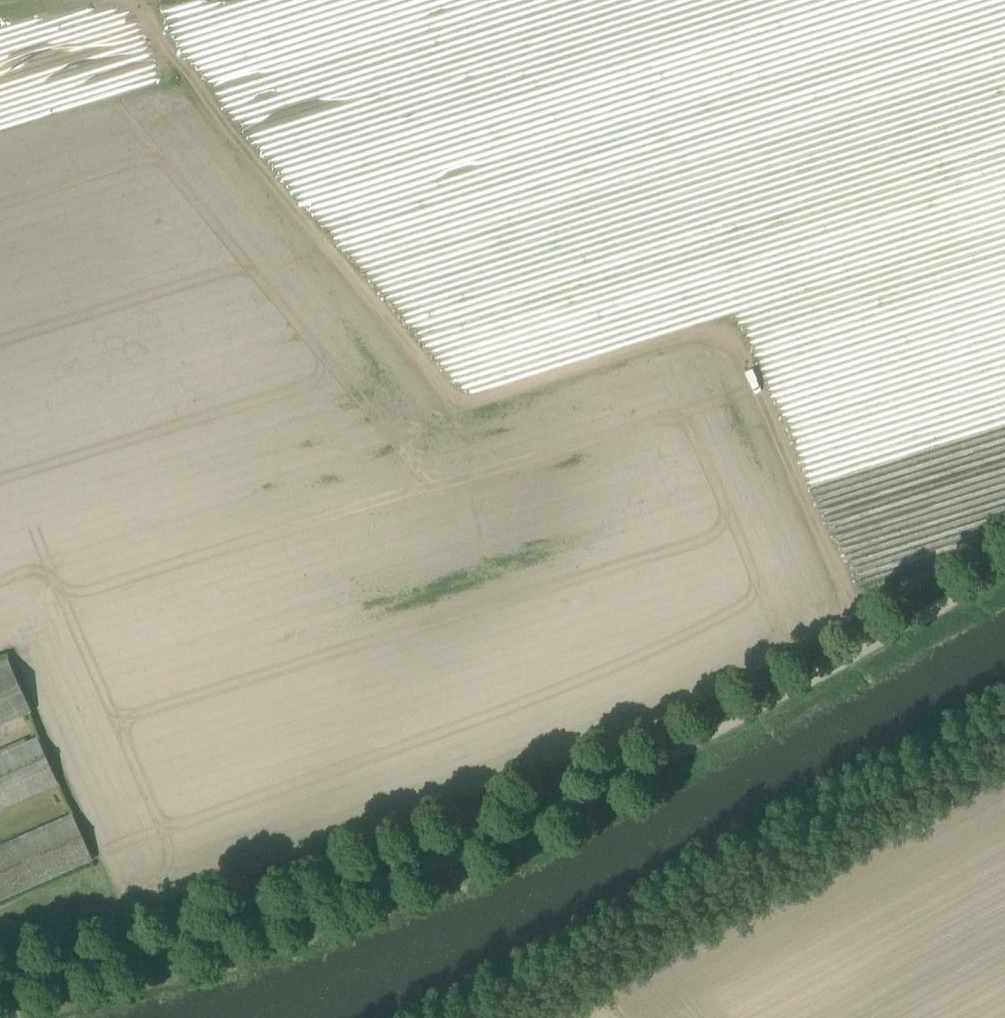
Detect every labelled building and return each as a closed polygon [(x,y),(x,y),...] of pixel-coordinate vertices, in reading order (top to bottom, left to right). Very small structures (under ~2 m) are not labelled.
[(0,663),(0,726),(33,711),(10,658),(0,663)] [(0,753),(0,808),(59,783),(38,736),(0,753)] [(73,816),(0,848),(0,899),(92,859),(73,816)]
